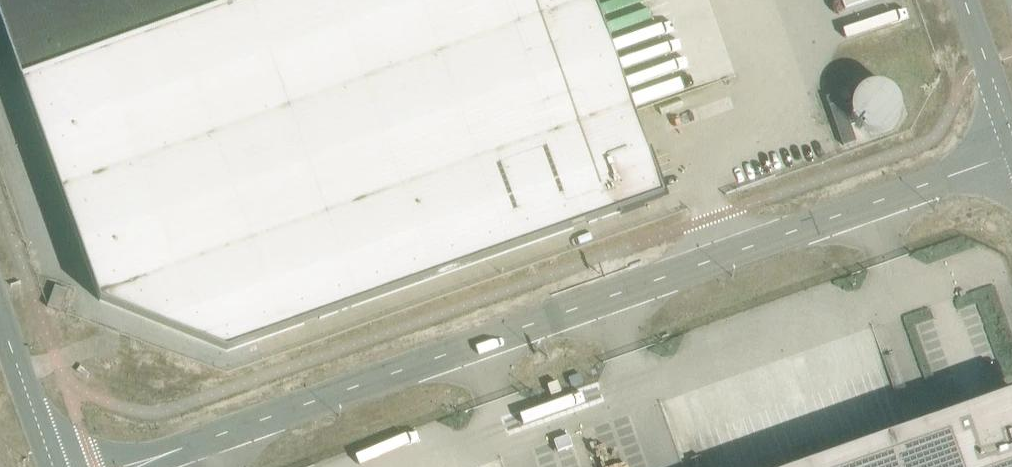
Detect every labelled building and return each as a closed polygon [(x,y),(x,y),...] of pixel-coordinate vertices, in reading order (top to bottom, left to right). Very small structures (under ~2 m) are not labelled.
[(99,301),(226,352),(662,197),(592,0),(0,0),(0,23),(99,301)] [(856,141),(838,93),(826,97),(843,146),(856,141)] [(68,291),(55,286),(47,307),(60,312),(68,291)] [(955,416),(954,413),(952,414),(803,466),(1011,466),(1011,396),(955,416)]
